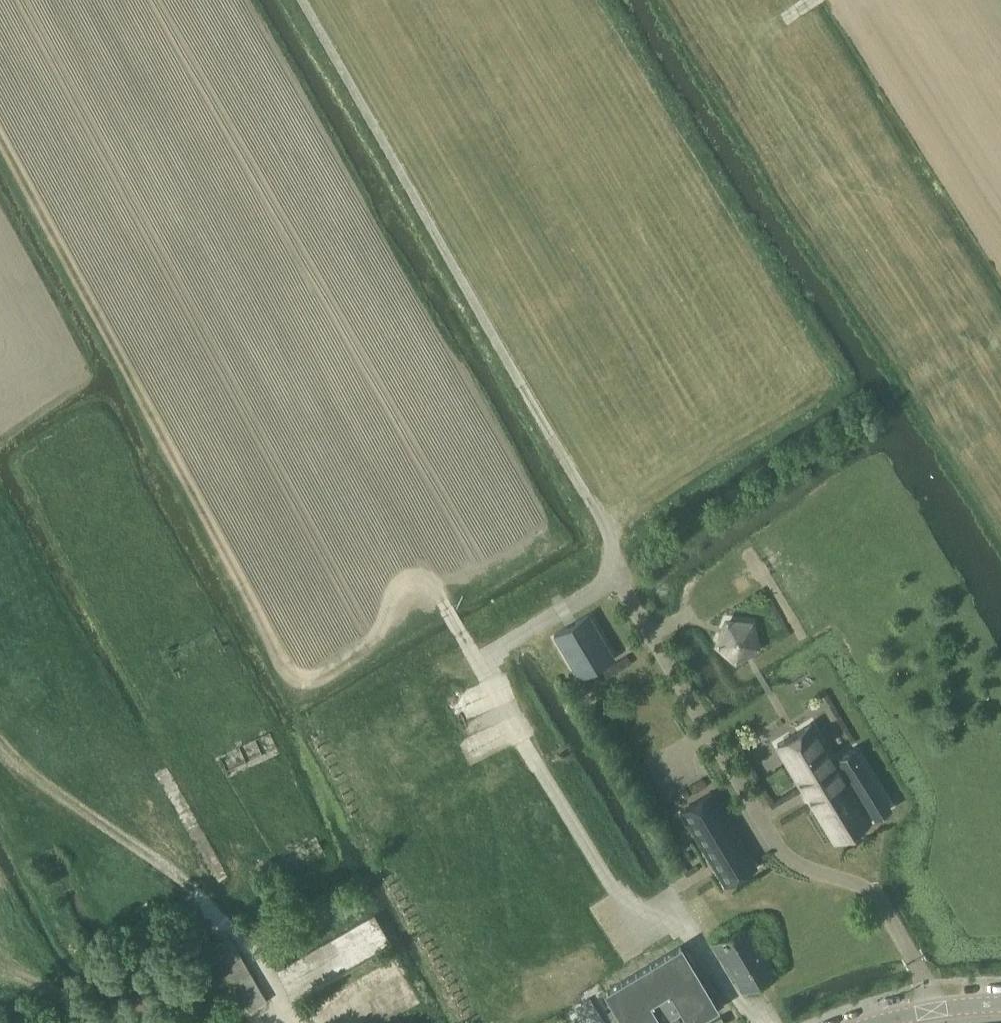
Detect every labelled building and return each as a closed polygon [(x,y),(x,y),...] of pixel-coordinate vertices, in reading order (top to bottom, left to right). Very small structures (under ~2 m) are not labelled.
[(554,634),(572,663),(580,676),(614,656),(588,613),(572,623),(554,634)] [(849,783),(843,773),(812,722),(778,742),(838,841),(872,821),(849,783)] [(848,770),(843,773),(849,783),(854,780),(874,815),(890,805),(855,746),(839,756),(848,770)] [(713,790),(682,809),(726,883),(757,864),(713,790)] [(712,942),(721,957),(723,956),(742,989),(773,972),(752,935),(746,923),(712,942)] [(203,955),(235,1010),(242,1006),(246,1014),(269,1001),(232,938),(203,955)] [(607,1009),(616,1022),(660,1022),(667,1019),(670,1022),(675,1022),(680,1020),(676,1013),(683,1009),(690,1022),(696,1019),(697,1022),(713,1012),(711,1009),(716,1005),(692,966),(697,963),(687,947),(683,950),(680,945),(606,991),(614,1004),(607,1009)]
